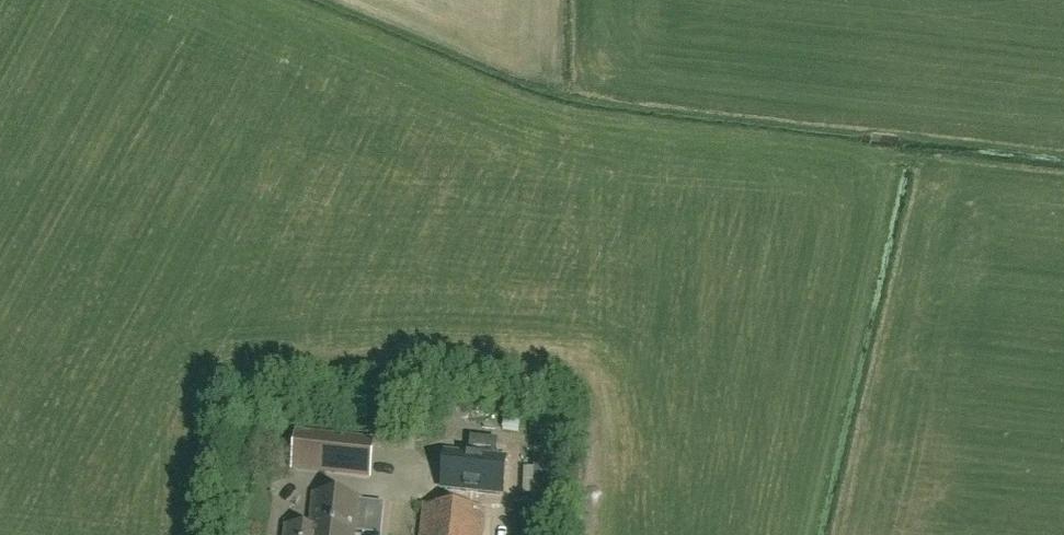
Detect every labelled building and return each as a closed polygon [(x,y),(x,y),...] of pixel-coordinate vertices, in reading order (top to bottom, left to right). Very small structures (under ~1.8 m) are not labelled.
[(374,443),(297,434),(294,469),(370,477),(374,443)] [(434,452),(457,452),(457,438),(434,438),(434,452)] [(470,457),(448,455),(444,490),(501,496),(505,461),(496,460),(470,457)] [(504,508),(504,534),(533,534),(534,506),(541,506),(541,482),(515,482),(515,508),(504,508)] [(360,502),(316,497),(312,531),(287,528),(287,534),(356,534),(360,502)] [(474,502),(437,502),(438,534),(409,534),(474,534),(474,502)]
